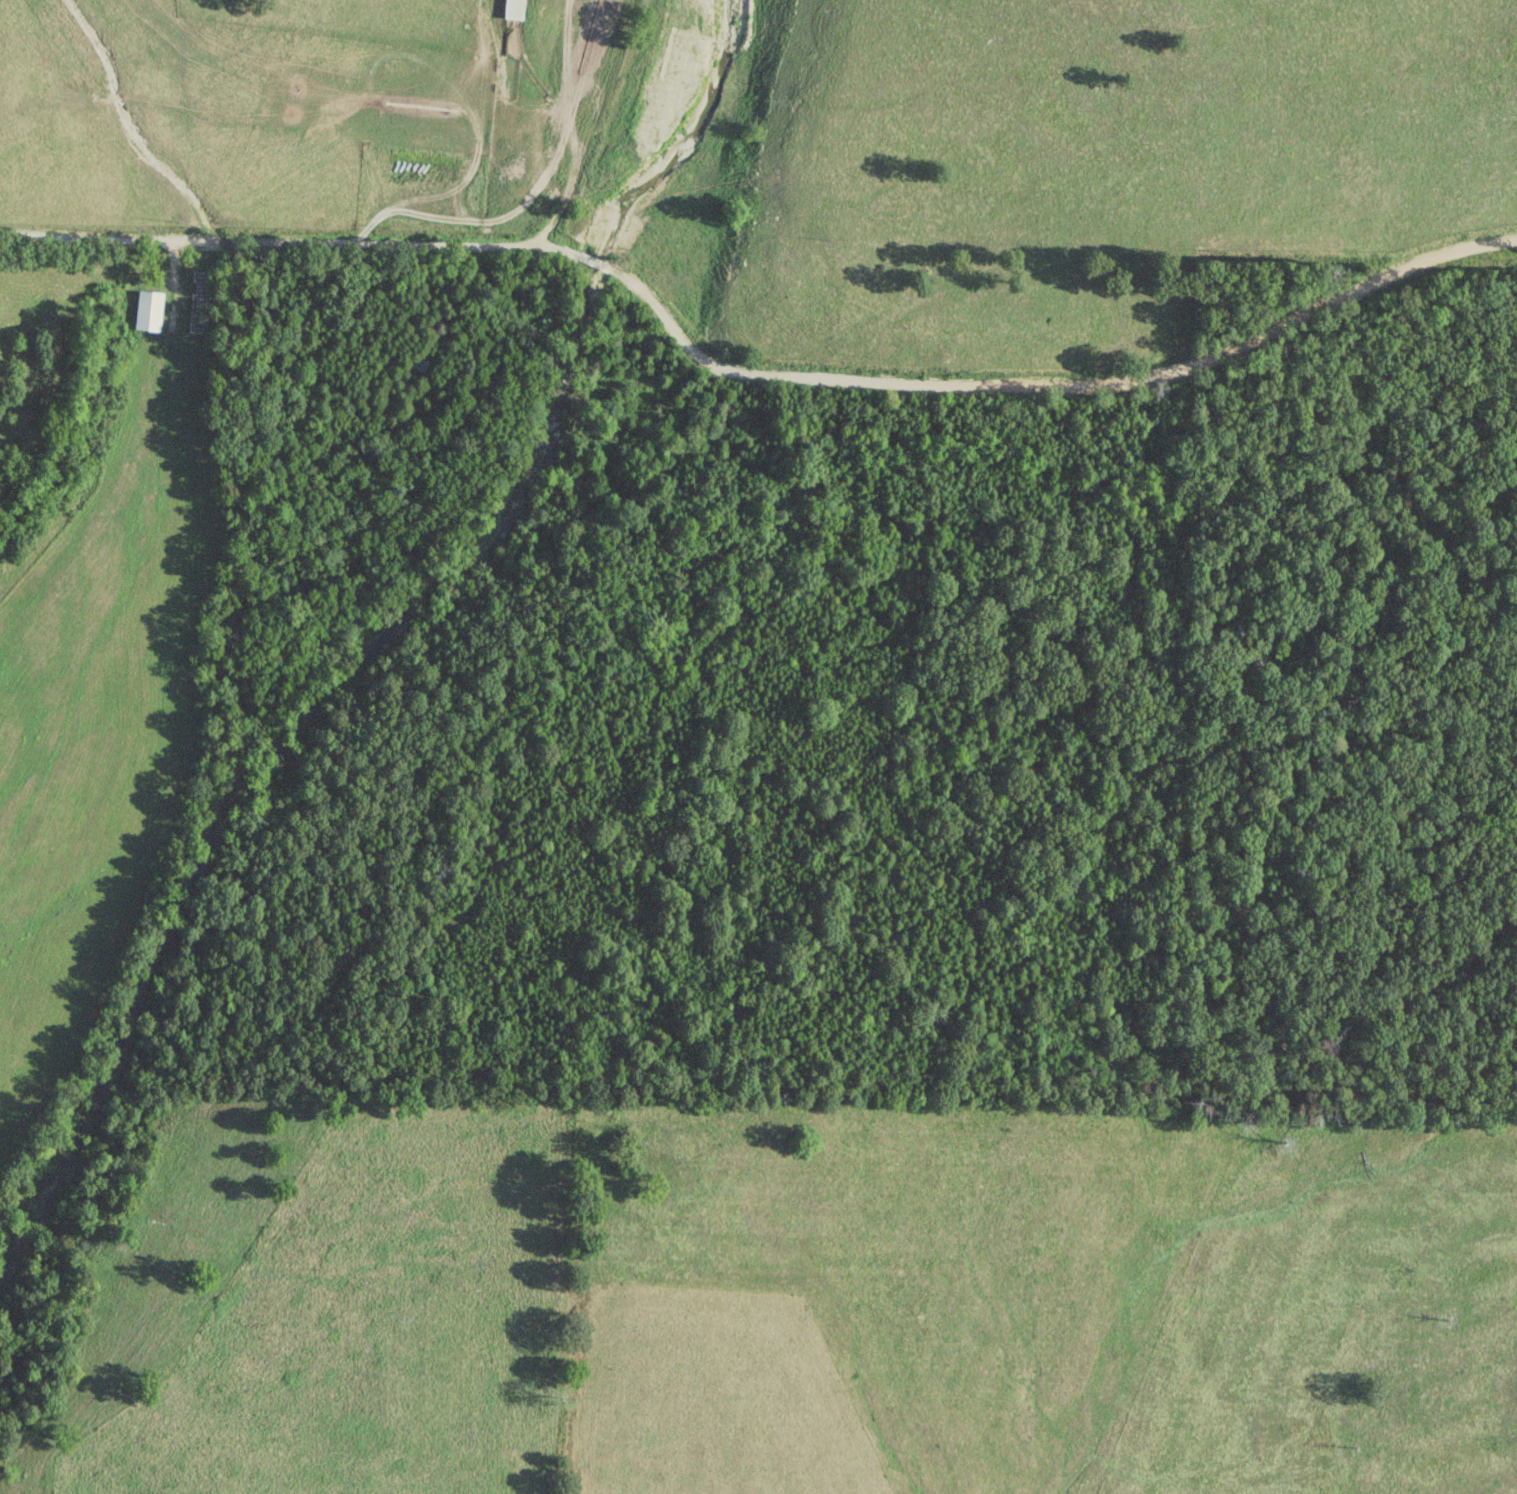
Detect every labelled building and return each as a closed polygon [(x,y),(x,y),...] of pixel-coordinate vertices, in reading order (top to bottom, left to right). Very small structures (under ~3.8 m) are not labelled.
[(525,21),(527,0),(508,0),(506,19),(525,21)] [(136,330),(163,333),(168,294),(141,291),(136,330)]
